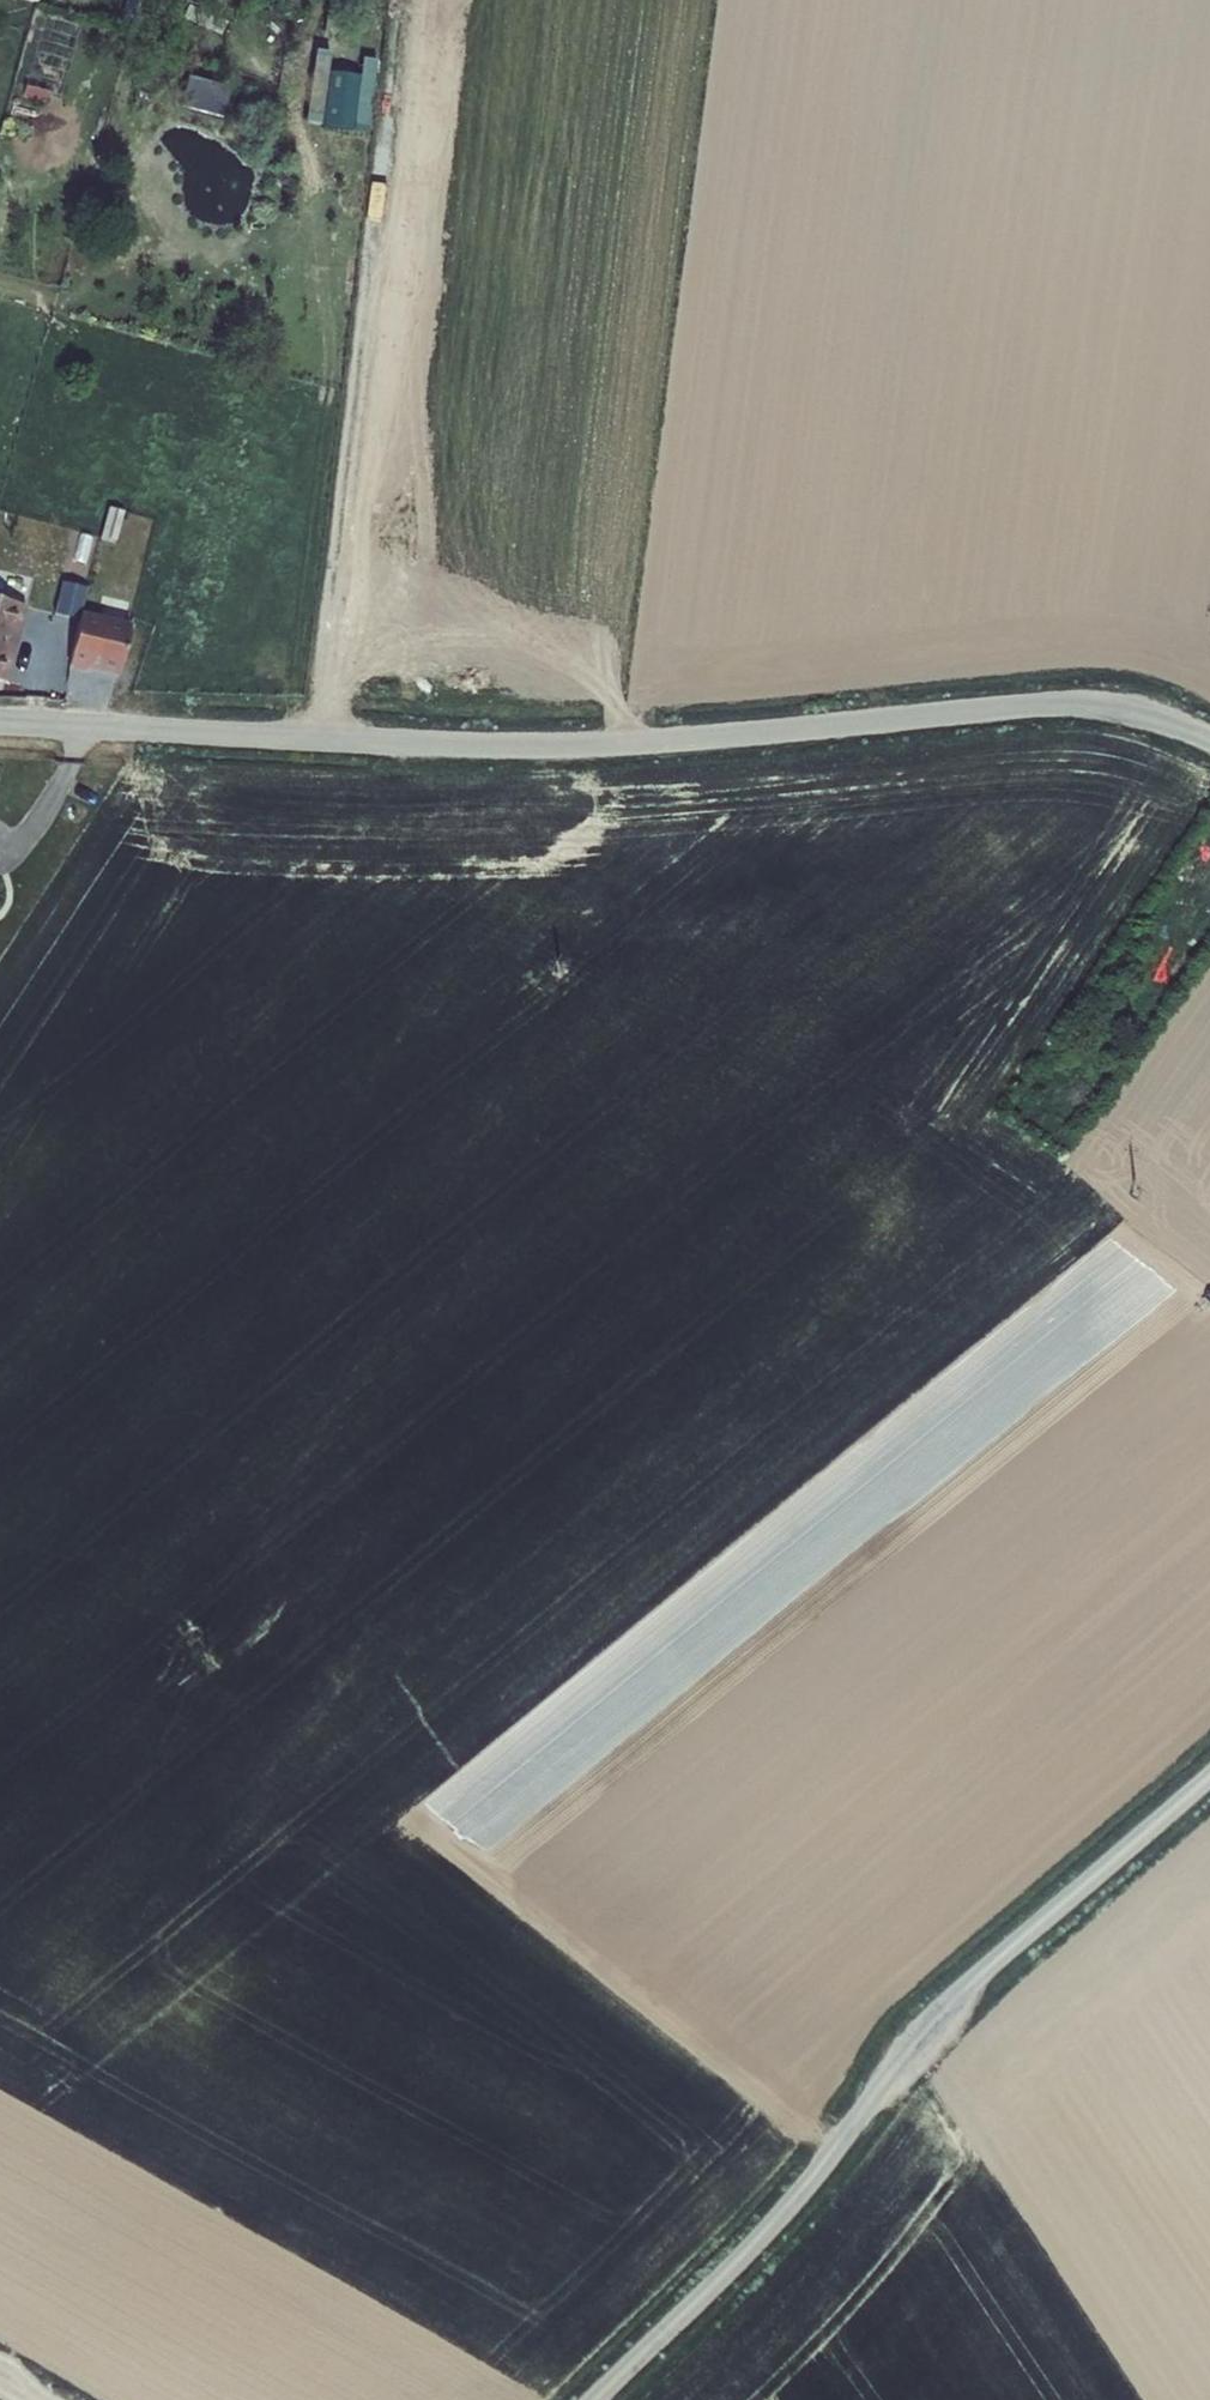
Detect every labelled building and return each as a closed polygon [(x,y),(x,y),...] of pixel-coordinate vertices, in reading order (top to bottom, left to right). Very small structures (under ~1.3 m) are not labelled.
[(324,33),(338,35),(344,2),(353,3),(353,0),(330,0),(324,33)] [(363,58),(348,56),(339,130),(353,132),(363,58)] [(377,61),(363,58),(353,132),(369,132),(377,61)] [(230,89),(189,78),(181,109),(222,120),(230,89)] [(49,94),(26,89),(24,97),(47,103),(49,94)] [(125,513),(109,509),(101,539),(117,543),(125,513)] [(80,622),(82,615),(88,591),(62,584),(55,616),(80,622)] [(0,599),(0,684),(8,686),(26,606),(0,599)] [(120,678),(132,626),(82,615),(80,622),(70,669),(87,672),(88,671),(120,678)]
